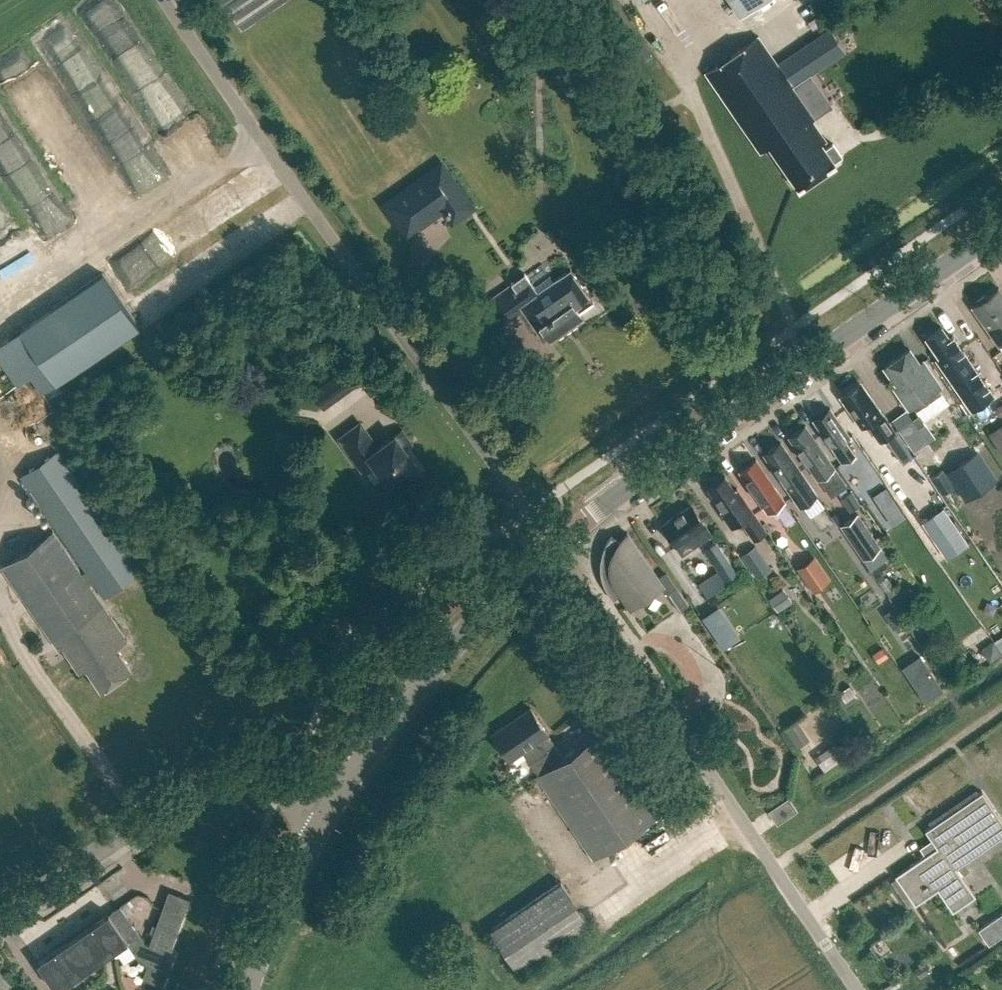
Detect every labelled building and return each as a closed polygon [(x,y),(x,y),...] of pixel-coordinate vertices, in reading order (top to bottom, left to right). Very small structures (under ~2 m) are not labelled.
[(737,12),(755,0),(729,0),(737,12)] [(797,51),(812,72),(846,51),(831,28),(797,51)] [(770,147),(799,189),(836,163),(835,161),(843,155),(833,141),(825,147),(822,142),(827,139),(813,120),(815,119),(758,36),(705,73),(761,153),(770,147)] [(529,307),(551,339),(584,316),(580,309),(593,300),(593,299),(592,299),(570,268),(538,291),(526,273),(512,283),(485,302),(501,326),(529,307)] [(103,273),(19,330),(56,384),(139,327),(103,273)] [(999,287),(972,306),(999,344),(1001,342),(1001,292),(999,287)] [(958,343),(955,345),(941,326),(926,337),(939,356),(936,358),(980,421),(994,412),(965,370),(973,365),(958,343)] [(894,386),(909,408),(941,386),(923,361),(920,363),(910,348),(884,366),(897,384),(894,386)] [(347,367),(313,392),(325,408),(359,383),(347,367)] [(867,422),(880,441),(894,431),(871,398),(869,399),(858,384),(842,394),(854,412),(852,413),(861,426),(867,422)] [(833,448),(842,461),(854,453),(845,439),(850,436),(839,421),(838,421),(829,408),(813,419),(822,432),(822,433),(832,448),(833,448)] [(920,413),(912,419),(927,441),(935,436),(925,420),(920,413)] [(384,478),(378,483),(391,501),(408,488),(403,481),(420,469),(404,447),(411,442),(402,429),(378,447),(360,422),(339,437),(359,465),(369,457),(384,478)] [(988,434),(1001,454),(1001,453),(1001,424),(988,434)] [(819,477),(828,491),(839,484),(820,456),(825,453),(814,438),(805,425),(789,436),(798,449),(797,450),(808,465),(817,478),(819,477)] [(894,450),(904,443),(897,433),(887,440),(894,450)] [(772,467),(799,506),(816,494),(800,471),(800,470),(790,455),(789,455),(780,442),(764,453),(773,466),(772,467)] [(22,476),(105,596),(139,573),(57,452),(22,476)] [(978,452),(948,473),(966,499),(996,478),(978,452)] [(759,498),(768,512),(784,501),(775,488),(775,487),(765,472),(764,472),(755,459),(739,470),(748,483),(748,484),(758,499),(759,498)] [(954,487),(942,469),(931,477),(942,494),(954,487)] [(709,488),(723,508),(721,510),(732,526),(740,520),(754,540),(766,531),(736,488),(735,489),(726,476),(709,488)] [(872,496),(879,506),(893,497),(886,487),(872,496)] [(662,524),(678,547),(683,554),(711,533),(690,504),(662,524)] [(944,508),(925,520),(950,556),(968,544),(944,508)] [(879,545),(856,511),(838,523),(861,557),(879,545)] [(52,530),(1,565),(58,649),(62,646),(79,672),(86,667),(100,688),(131,667),(116,645),(127,638),(52,530)] [(599,567),(599,568),(599,569),(599,570),(599,571),(600,572),(600,573),(601,574),(602,577),(602,579),(603,581),(604,584),(605,586),(606,588),(607,590),(608,593),(613,600),(621,595),(630,608),(662,586),(679,611),(689,604),(666,571),(658,577),(627,532),(626,533),(627,534),(622,538),(618,542),(611,536),(608,540),(606,544),(604,548),(602,553),(601,558),(601,562),(600,563),(599,564),(599,566),(599,567)] [(703,550),(718,569),(730,560),(715,541),(703,550)] [(739,556),(756,580),(770,569),(753,545),(739,556)] [(799,566),(815,590),(829,580),(813,557),(799,566)] [(878,581),(885,591),(893,585),(886,575),(878,581)] [(768,598),(777,612),(792,602),(782,588),(768,598)] [(1001,653),(998,650),(993,642),(982,649),(987,658),(990,661),(1001,653)] [(921,655),(903,667),(926,701),(944,689),(921,655)] [(537,776),(594,860),(661,814),(604,730),(564,758),(548,734),(531,709),(493,735),(510,760),(523,751),(539,775),(537,776)] [(812,757),(822,772),(844,757),(834,743),(812,757)] [(896,876),(916,906),(938,890),(954,913),(977,897),(957,869),(1001,839),(1001,820),(984,793),(926,831),(938,848),(896,876)] [(769,811),(777,824),(797,810),(789,797),(769,811)] [(560,881),(491,930),(520,972),(590,924),(560,881)] [(108,912),(92,923),(103,939),(112,933),(120,946),(126,941),(134,952),(149,958),(142,977),(163,985),(174,954),(169,952),(189,898),(169,890),(149,944),(144,942),(119,905),(108,913),(108,912)] [(986,924),(996,939),(1001,935),(1001,913),(986,924)] [(37,962),(56,989),(108,954),(99,942),(103,939),(92,923),(37,962)] [(914,968),(921,978),(932,971),(925,961),(914,968)]
